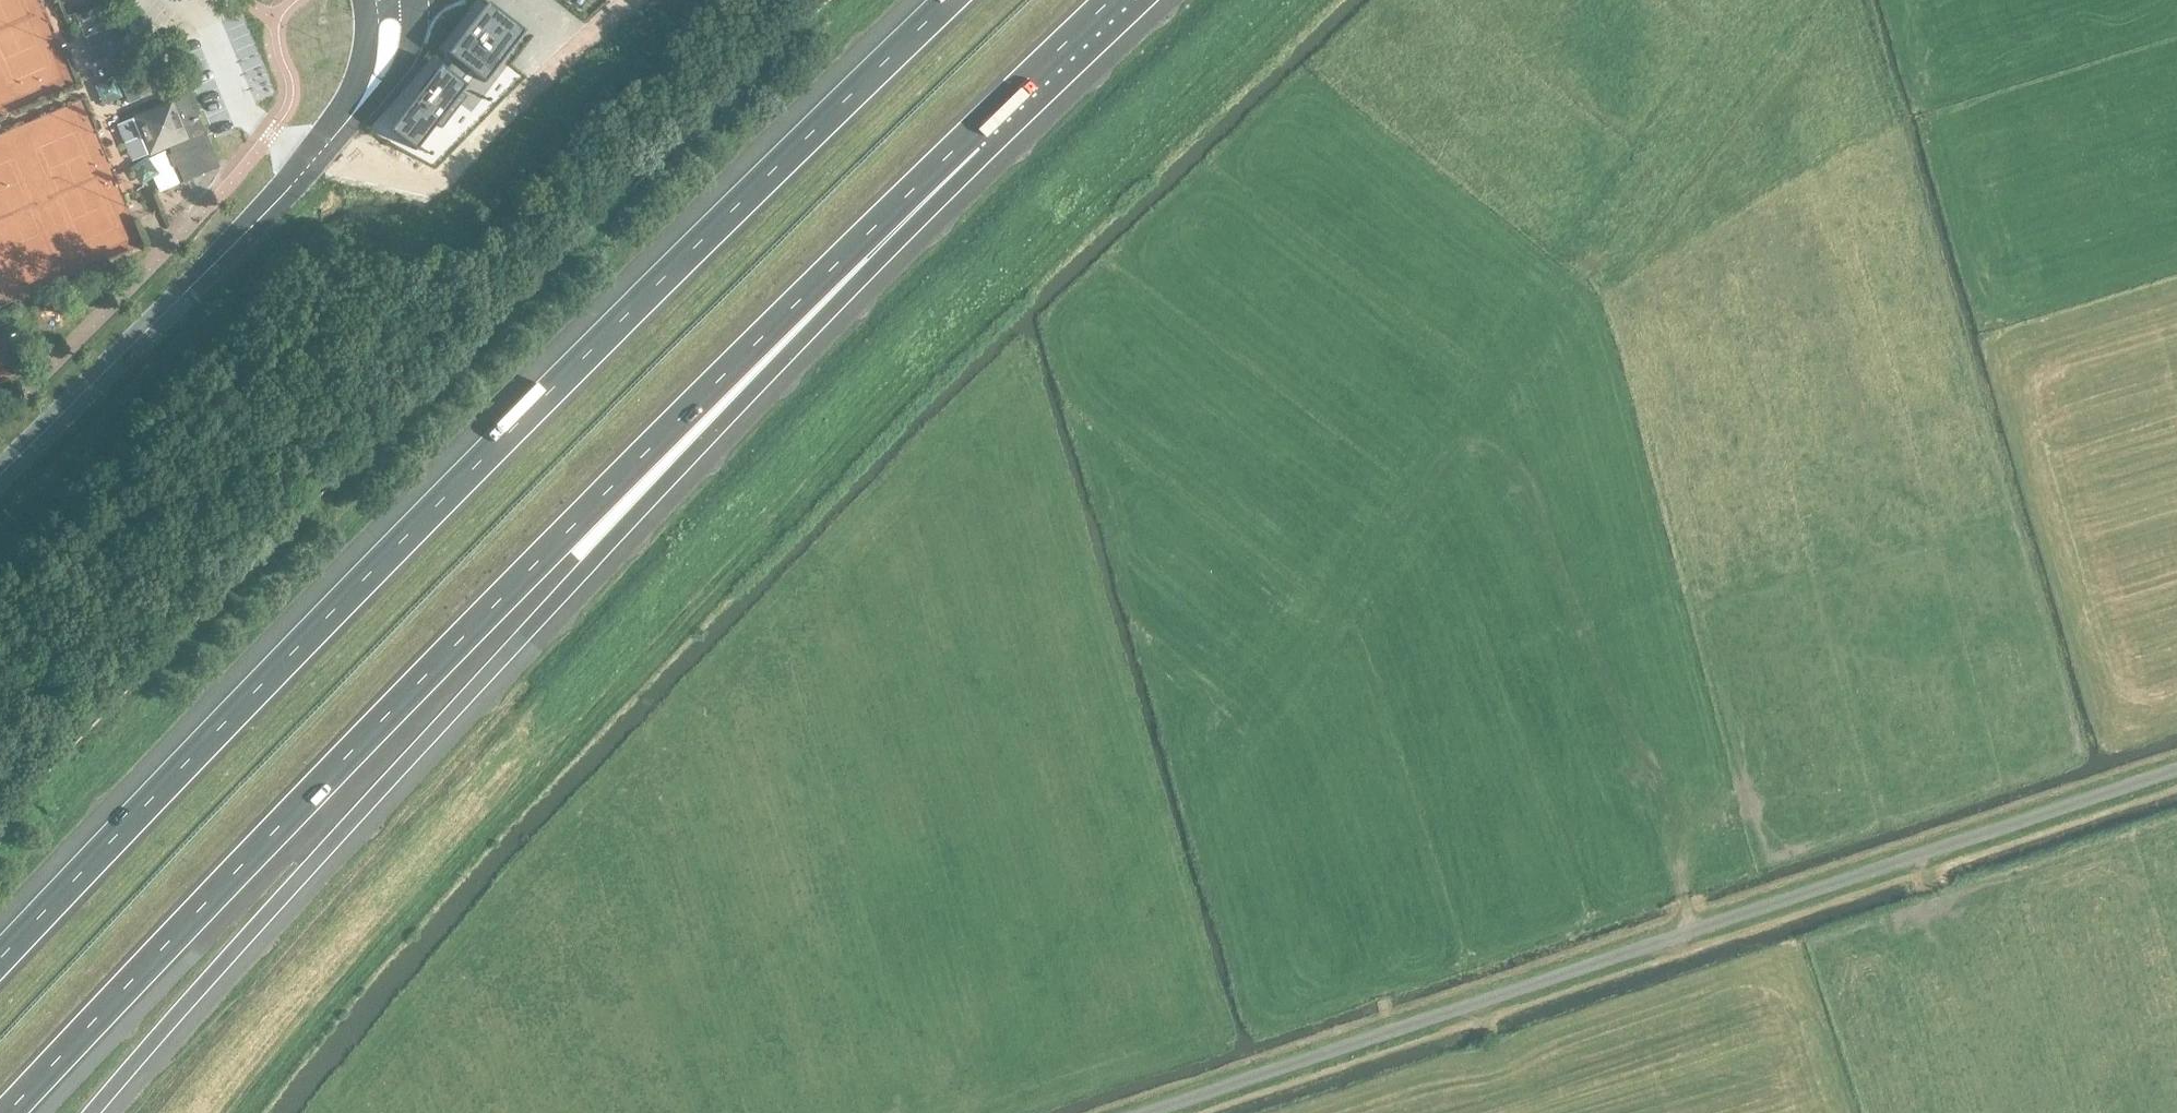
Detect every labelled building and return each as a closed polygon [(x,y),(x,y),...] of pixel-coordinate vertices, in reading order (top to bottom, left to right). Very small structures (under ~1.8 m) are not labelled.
[(487,7),(443,60),(466,76),(470,70),(481,79),(519,29),(487,7)] [(114,38),(109,26),(84,37),(95,61),(111,54),(106,41),(114,38)] [(439,65),(392,130),(417,150),(467,86),(462,82),(466,76),(443,60),(439,65)] [(170,100),(131,116),(148,157),(168,148),(183,182),(219,167),(196,113),(194,114),(183,87),(167,93),(170,100)]
